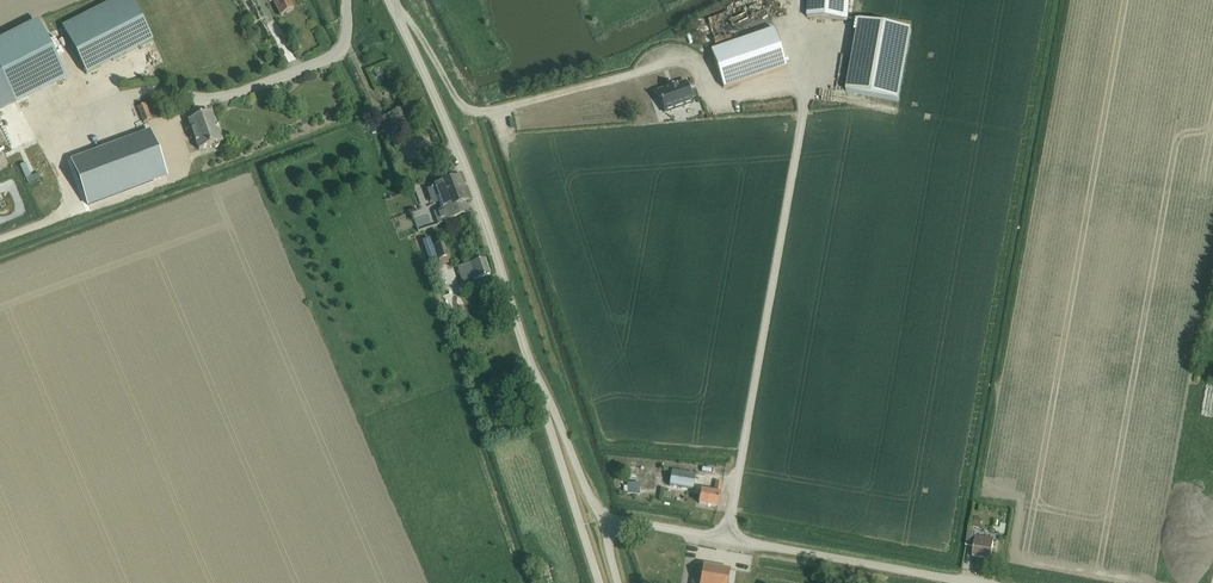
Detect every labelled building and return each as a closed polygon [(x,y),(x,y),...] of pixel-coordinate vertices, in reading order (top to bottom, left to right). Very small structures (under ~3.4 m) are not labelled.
[(152,40),(131,0),(114,0),(62,27),(86,74),(152,40)] [(288,0),(273,0),(280,15),(293,9),(288,0)] [(772,26),(764,0),(759,0),(706,18),(715,45),(772,26)] [(848,18),(848,17),(849,0),(808,0),(807,17),(847,20),(848,18)] [(898,101),(911,29),(859,20),(846,92),(898,101)] [(64,75),(37,22),(0,40),(0,76),(13,101),(64,75)] [(723,87),(786,66),(773,28),(710,50),(723,87)] [(664,112),(692,102),(685,81),(657,91),(664,112)] [(143,122),(151,119),(145,104),(137,107),(143,122)] [(381,133),(385,132),(410,122),(404,108),(376,119),(381,133)] [(219,144),(218,143),(221,142),(211,112),(188,121),(198,150),(211,145),(212,146),(214,148),(218,146),(219,144)] [(135,136),(71,160),(87,205),(152,181),(166,175),(149,131),(135,136)] [(438,223),(457,216),(468,212),(464,201),(468,200),(459,175),(448,180),(434,185),(443,208),(434,212),(438,223)] [(431,204),(438,202),(432,187),(426,190),(431,204)] [(432,245),(429,237),(422,240),(432,268),(451,262),(449,255),(451,255),(446,241),(432,245)] [(462,283),(467,281),(489,274),(484,258),(468,263),(456,267),(462,283)] [(692,489),(695,475),(671,471),(668,485),(692,489)] [(717,506),(721,483),(715,482),(714,492),(701,490),(698,503),(717,506)] [(1004,534),(1006,524),(1000,523),(1000,527),(993,526),(992,532),(999,533),(1004,534)] [(990,558),(992,547),(994,538),(975,534),(975,531),(968,530),(967,534),(965,546),(973,547),(972,556),(990,558)] [(558,560),(545,562),(549,582),(563,582),(558,560)] [(702,564),(702,566),(694,564),(691,582),(727,582),(730,569),(702,564)]
